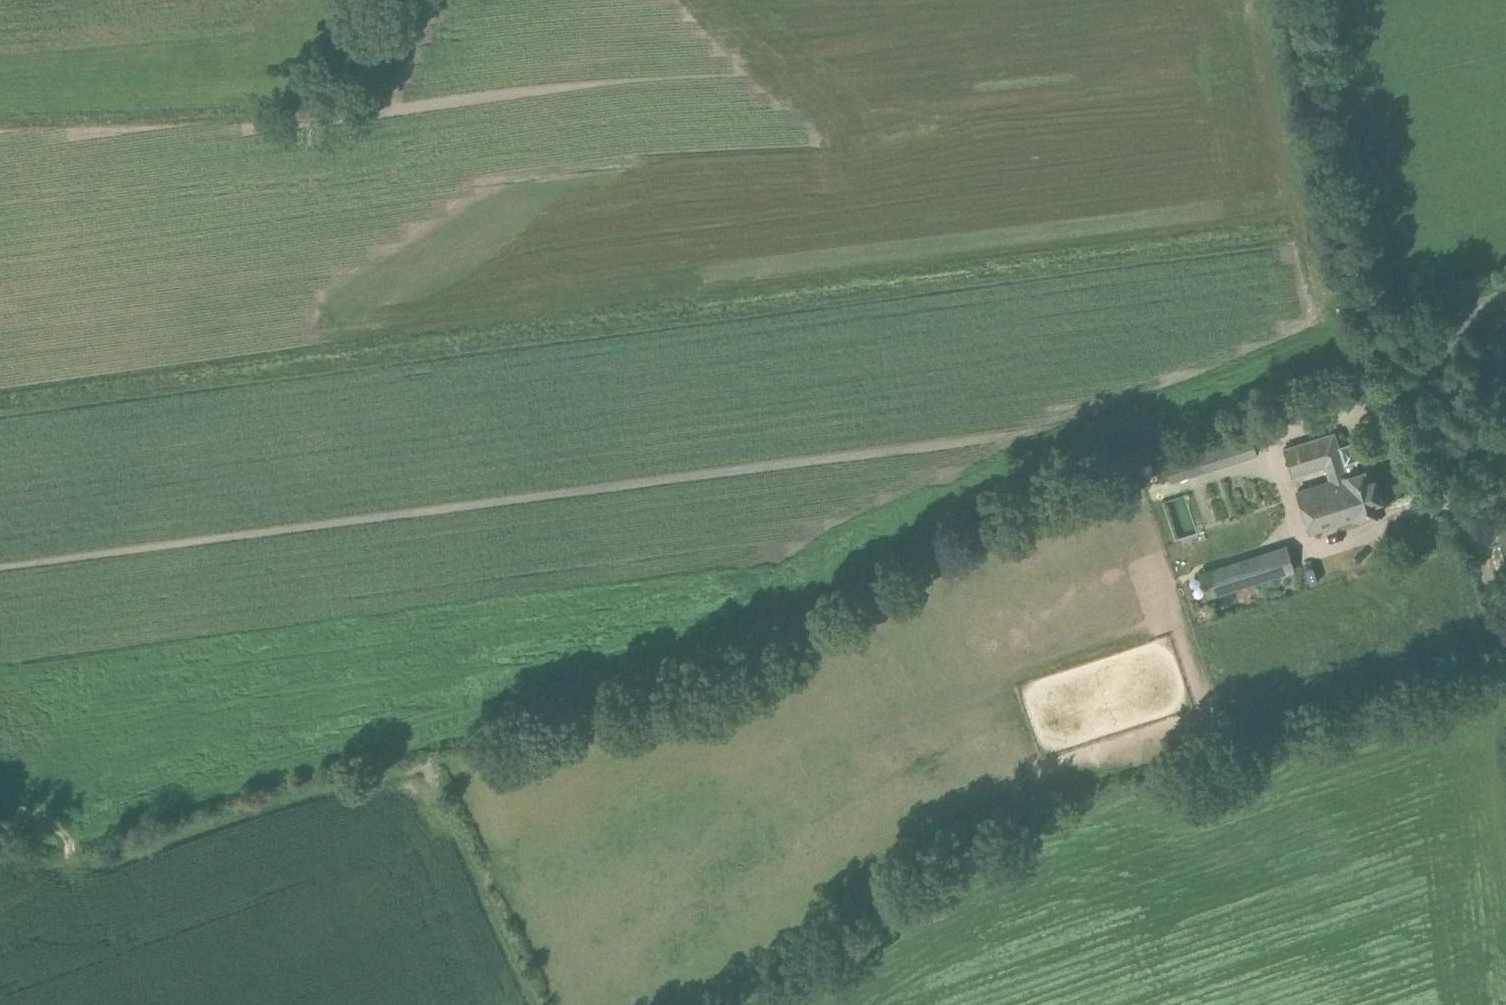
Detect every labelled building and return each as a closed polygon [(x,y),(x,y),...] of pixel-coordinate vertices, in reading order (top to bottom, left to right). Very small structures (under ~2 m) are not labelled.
[(1307,394),(1288,400),(1294,419),(1313,413),(1307,394)] [(1255,453),(1247,428),(1162,455),(1170,480),(1255,453)] [(1384,508),(1371,466),(1359,470),(1357,460),(1360,459),(1355,440),(1338,445),(1334,433),(1286,448),(1294,474),(1326,464),(1330,479),(1301,488),(1316,531),(1355,517),(1384,508)] [(1201,573),(1209,598),(1293,570),(1285,546),(1201,573)]
